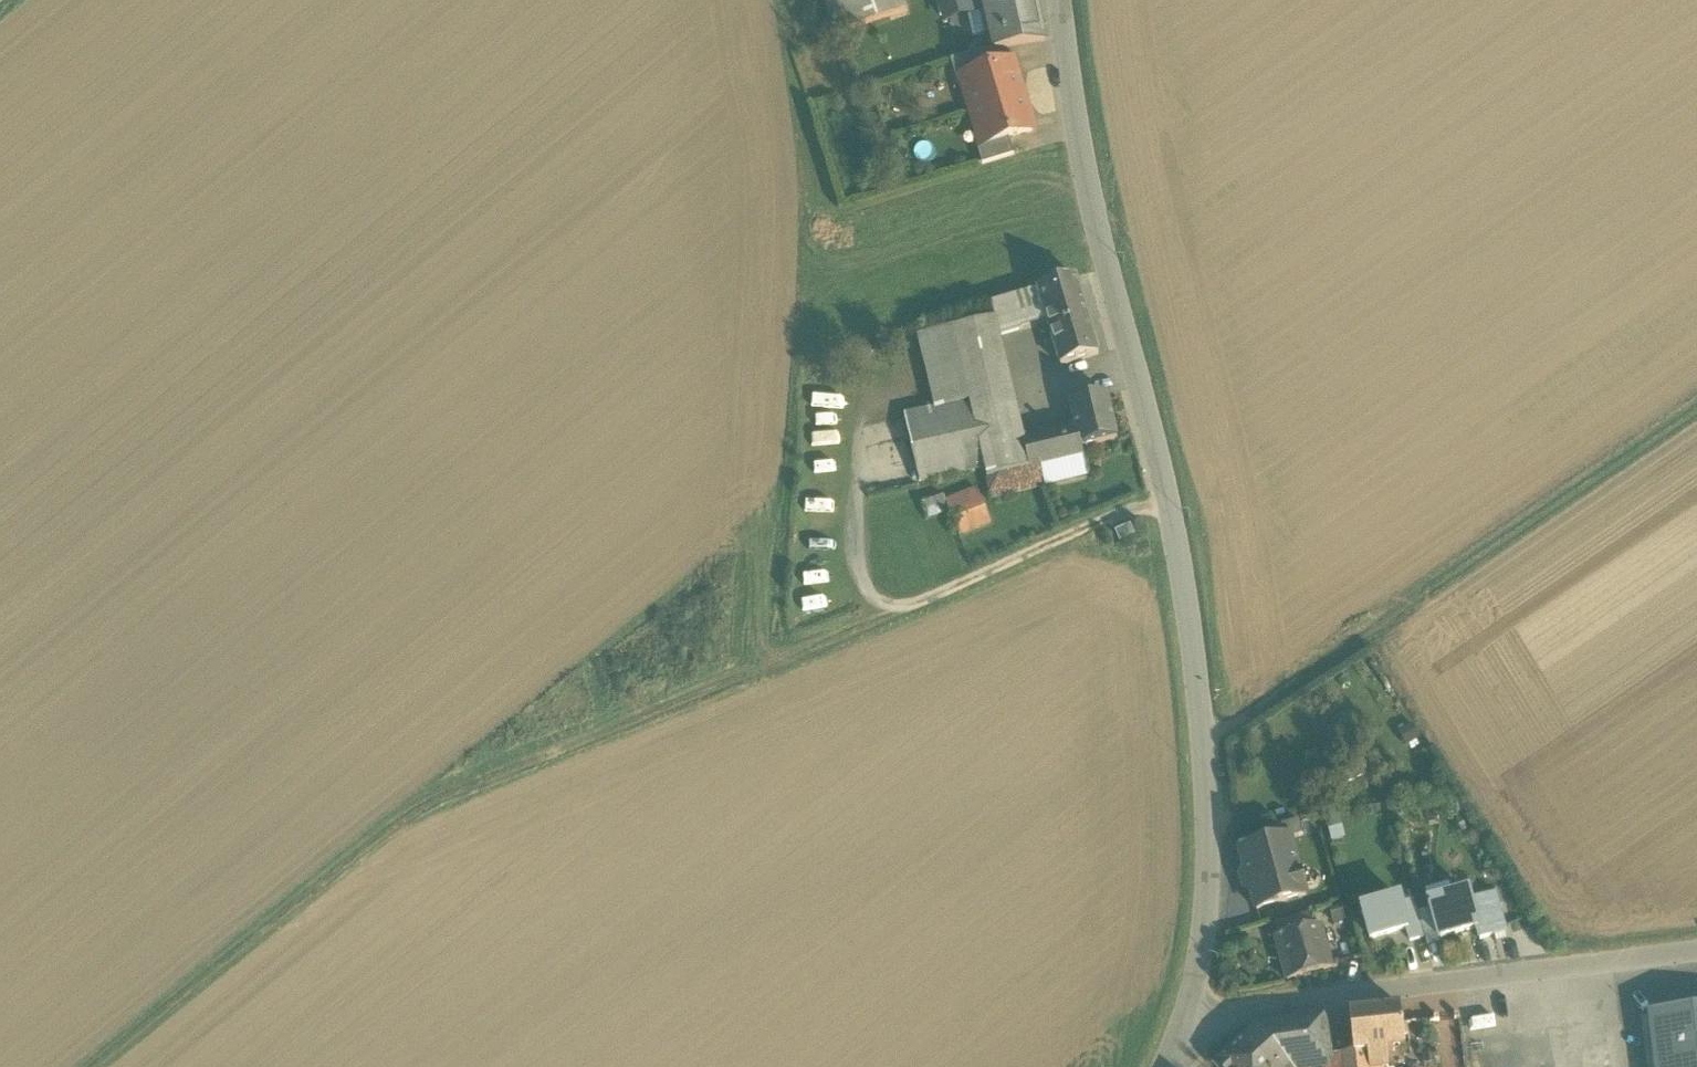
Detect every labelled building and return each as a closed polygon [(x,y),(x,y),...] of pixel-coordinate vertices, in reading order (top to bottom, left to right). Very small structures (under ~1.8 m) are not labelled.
[(836,35),(906,12),(902,0),(824,0),(836,35)] [(968,0),(942,0),(947,17),(971,9),(968,0)] [(995,49),(1044,39),(1035,0),(1006,0),(984,5),(995,49)] [(950,60),(957,81),(958,80),(964,78),(964,77),(988,70),(982,50),(950,60)] [(970,78),(979,109),(1022,97),(1011,63),(988,70),(964,77),(964,78),(964,79),(970,78)] [(958,80),(968,113),(979,109),(970,78),(964,79),(964,78),(958,80)] [(1032,130),(1022,97),(979,109),(989,141),(984,143),(984,144),(984,145),(1009,138),(1032,130)] [(989,141),(979,109),(968,113),(978,145),(984,144),(984,143),(989,141)] [(976,146),(982,164),(1014,154),(1009,138),(984,145),(984,144),(978,145),(976,146)] [(1055,345),(1061,365),(1098,354),(1075,277),(1038,288),(1048,322),(1050,327),(1055,345)] [(1012,296),(1022,329),(1048,322),(1038,288),(1012,296)] [(993,320),(997,337),(1022,329),(1012,296),(989,303),(992,320),(993,320)] [(968,403),(972,419),(1015,408),(997,337),(993,320),(992,320),(950,330),(968,403)] [(1055,345),(1050,327),(1044,329),(1049,347),(1055,345)] [(914,340),(932,412),(968,403),(950,330),(914,340)] [(1073,423),(1079,450),(1082,450),(1118,443),(1109,398),(1070,406),(1073,423)] [(919,484),(984,468),(972,419),(968,403),(932,412),(903,419),(919,484)] [(1023,442),(1015,408),(972,419),(984,468),(992,500),(1045,487),(1041,469),(1084,458),(1082,450),(1079,450),(1073,423),(1065,425),(1067,432),(1023,442)] [(1088,476),(1084,458),(1041,469),(1045,487),(1088,476)] [(965,489),(943,497),(946,504),(967,496),(965,489)] [(967,496),(946,504),(949,512),(952,522),(984,511),(977,492),(967,496)] [(927,520),(949,512),(946,504),(943,497),(921,505),(927,520)] [(990,527),(984,511),(952,522),(958,538),(990,527)] [(1115,532),(1119,542),(1135,536),(1131,525),(1115,532)] [(1318,773),(1326,792),(1367,773),(1358,754),(1318,773)] [(1266,829),(1270,843),(1290,838),(1290,839),(1303,835),(1299,820),(1266,829)] [(1240,852),(1256,909),(1306,895),(1290,839),(1290,838),(1270,843),(1240,852)] [(1476,928),(1480,940),(1507,933),(1496,893),(1470,901),(1478,928),(1476,928)] [(1430,910),(1439,939),(1476,928),(1478,928),(1470,901),(1468,894),(1429,905),(1430,908),(1428,908),(1428,910),(1430,910)] [(1361,910),(1370,940),(1405,930),(1408,929),(1404,915),(1401,904),(1400,899),(1361,910)] [(1401,904),(1404,915),(1416,912),(1417,912),(1414,900),(1401,904)] [(1430,910),(1428,910),(1429,911),(1418,914),(1427,946),(1439,942),(1439,939),(1430,910)] [(1405,930),(1409,943),(1424,939),(1416,912),(1404,915),(1408,929),(1405,930)] [(1275,924),(1278,936),(1317,926),(1313,913),(1275,924)] [(1275,937),(1287,981),(1332,968),(1320,925),(1317,926),(1278,936),(1275,937)] [(1356,1054),(1356,1056),(1368,1054),(1404,1049),(1400,1007),(1350,1015),(1356,1054)] [(1648,1014),(1655,1066),(1696,1066),(1696,1007),(1648,1014)] [(1244,1040),(1268,1066),(1299,1066),(1301,1065),(1325,1061),(1331,1060),(1324,1016),(1259,1027),(1244,1040)] [(1244,1040),(1217,1065),(1219,1066),(1268,1066),(1244,1040)] [(1368,1054),(1356,1056),(1356,1054),(1342,1056),(1342,1059),(1343,1066),(1370,1066),(1368,1054)] [(1325,1066),(1343,1066),(1342,1059),(1331,1060),(1325,1061),(1325,1066)]
